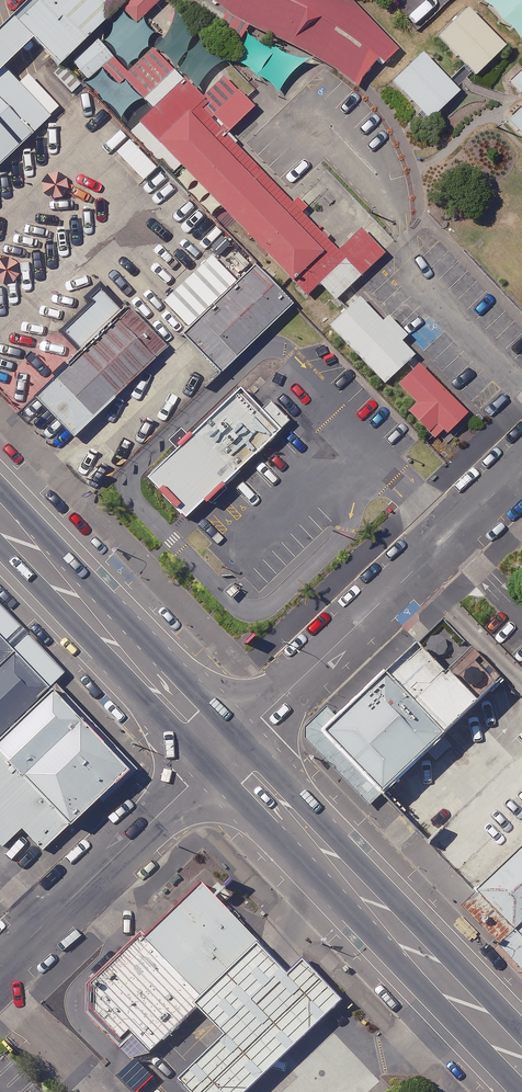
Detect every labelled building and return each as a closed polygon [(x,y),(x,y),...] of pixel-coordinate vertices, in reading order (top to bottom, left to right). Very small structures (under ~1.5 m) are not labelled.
[(99,0),(63,0),(57,5),(52,0),(32,0),(0,30),(0,50),(29,81),(107,8),(99,0)] [(128,11),(144,25),(168,0),(138,0),(128,11)] [(355,0),(217,0),(232,15),(221,25),(235,39),(251,24),(263,28),(358,82),(382,59),(385,63),(401,47),(355,0)] [(521,20),(521,0),(504,0),(521,20)] [(506,47),(470,9),(441,37),(477,75),(506,47)] [(115,57),(100,39),(75,60),(89,78),(115,57)] [(461,91),(424,53),(394,81),(432,120),(461,91)] [(0,67),(0,172),(53,123),(0,67)] [(324,274),(159,99),(117,138),(282,313),(324,274)] [(482,140),(517,176),(521,172),(521,103),(482,140)] [(274,323),(235,282),(159,353),(198,394),(274,323)] [(396,374),(337,312),(312,336),(370,398),(396,374)] [(148,366),(107,321),(8,414),(49,458),(148,366)] [(443,429),(401,384),(381,402),(396,418),(384,429),(404,450),(416,439),(423,447),(443,429)] [(289,427),(252,387),(159,474),(197,514),(289,427)] [(506,676),(477,645),(439,680),(410,648),(318,734),(377,796),(494,688),(506,676)] [(24,711),(0,686),(0,733),(24,711)] [(377,796),(421,843),(521,749),(521,718),(494,688),(377,796)] [(24,711),(0,733),(0,793),(54,743),(24,711)] [(54,743),(0,793),(0,799),(23,824),(37,839),(94,786),(54,743)] [(23,824),(0,799),(0,845),(23,824)] [(468,893),(506,934),(521,919),(521,842),(468,893)] [(268,993),(181,901),(57,1018),(98,1061),(110,1049),(123,1063),(173,1016),(206,1051),(268,993)] [(506,934),(521,950),(521,919),(506,934)] [(284,979),(163,1091),(238,1091),(319,1016),(284,979)]
